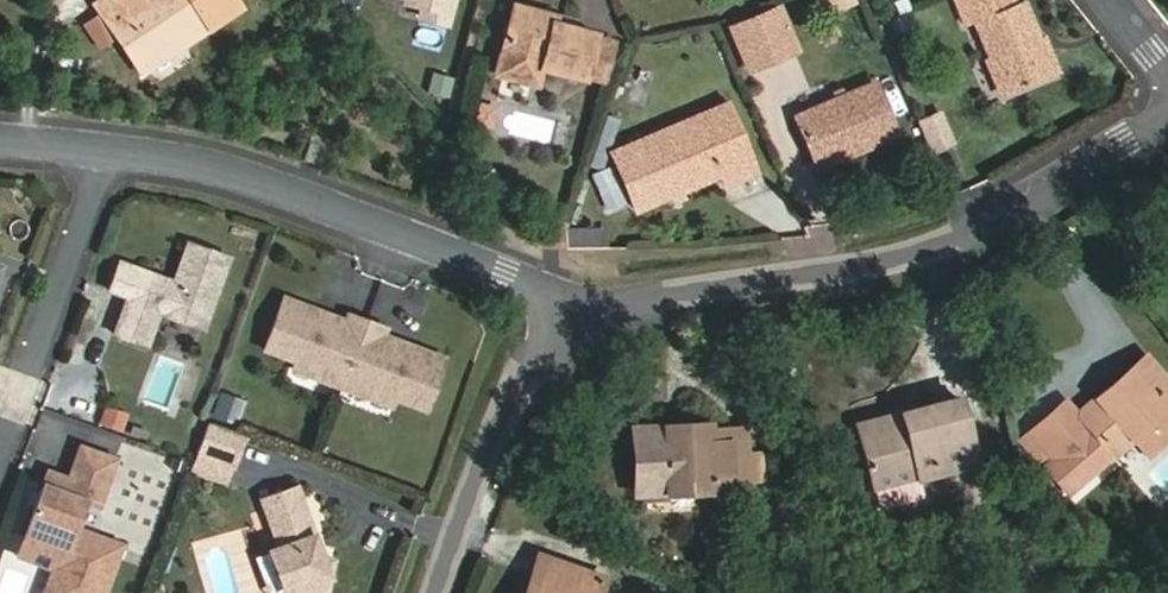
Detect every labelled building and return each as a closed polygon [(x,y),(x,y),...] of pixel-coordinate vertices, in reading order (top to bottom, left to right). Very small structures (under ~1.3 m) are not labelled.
[(140,75),(238,11),(231,0),(144,0),(148,8),(130,20),(117,0),(96,0),(93,2),(140,75)] [(446,22),(451,0),(405,0),(404,1),(422,6),(419,16),(446,22)] [(1053,72),(1025,1),(1016,4),(1014,0),(973,0),(965,3),(1002,93),(1053,72)] [(582,79),(594,32),(553,22),(555,14),(512,2),(500,50),(496,67),(501,76),(528,83),(537,78),(540,68),(582,79)] [(777,10),(758,18),(776,60),(796,52),(777,10)] [(776,60),(758,18),(733,29),(752,70),(776,60)] [(616,37),(594,32),(582,79),(603,85),(616,37)] [(449,97),(454,75),(433,71),(428,92),(449,97)] [(897,136),(875,82),(793,116),(815,170),(897,136)] [(615,159),(730,108),(726,100),(612,150),(615,159)] [(751,160),(730,108),(615,159),(636,209),(722,173),(751,160)] [(933,153),(958,141),(942,108),(917,120),(933,153)] [(756,172),(751,160),(722,173),(727,184),(756,172)] [(200,327),(224,255),(183,242),(170,282),(115,264),(106,292),(124,298),(133,300),(131,307),(122,304),(112,335),(145,346),(156,313),(200,327)] [(9,263),(0,260),(0,287),(9,263)] [(313,309),(280,297),(261,348),(291,359),(317,368),(314,377),(338,385),(363,319),(345,312),(343,319),(328,314),(322,317),(317,315),(313,309)] [(133,300),(124,298),(122,304),(131,307),(133,300)] [(328,314),(313,309),(317,315),(322,317),(328,314)] [(382,326),(363,319),(338,385),(364,395),(367,387),(394,396),(423,407),(442,355),(409,343),(403,346),(397,344),(394,338),(380,333),(382,326)] [(409,343),(394,338),(397,344),(403,346),(409,343)] [(1147,356),(1130,371),(1148,392),(1165,378),(1147,356)] [(317,368),(291,359),(288,368),(314,377),(317,368)] [(1130,371),(1077,414),(1112,456),(1167,409),(1167,381),(1165,378),(1148,392),(1130,371)] [(394,396),(367,387),(364,395),(391,405),(394,396)] [(212,417),(238,423),(244,397),(218,391),(212,417)] [(958,399),(858,424),(872,474),(930,459),(935,475),(976,464),(958,399)] [(112,402),(105,421),(124,428),(131,409),(112,402)] [(206,421),(194,454),(229,466),(241,433),(206,421)] [(709,427),(633,429),(635,494),(711,490),(710,482),(730,482),(728,433),(709,432),(709,427)] [(747,433),(728,433),(730,482),(761,481),(760,454),(748,453),(747,433)] [(124,543),(77,525),(87,499),(101,504),(118,457),(82,444),(70,476),(49,468),(25,534),(66,549),(50,592),(105,592),(124,543)] [(229,466),(194,454),(188,470),(223,483),(229,466)] [(930,459),(872,474),(876,491),(935,475),(930,459)] [(259,498),(277,545),(292,586),(283,589),(282,590),(282,592),(322,592),(329,558),(319,556),(293,485),(259,498)] [(66,549),(25,534),(18,553),(53,566),(44,592),(50,592),(66,549)] [(524,592),(536,592),(547,560),(536,556),(524,592)] [(604,580),(547,560),(536,592),(600,592),(604,580)]
